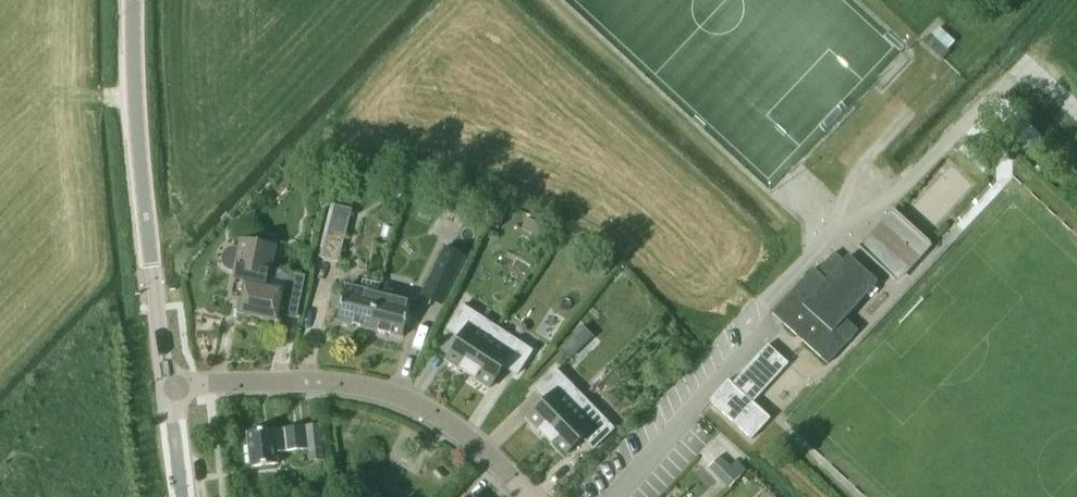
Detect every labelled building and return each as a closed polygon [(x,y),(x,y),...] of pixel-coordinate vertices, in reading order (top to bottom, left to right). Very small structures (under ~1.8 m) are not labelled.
[(926,39),(945,55),(959,39),(940,23),(926,39)] [(357,189),(333,183),(328,203),(335,205),(333,215),(325,213),(315,257),(339,263),(357,189)] [(499,232),(510,210),(500,205),(489,227),(499,232)] [(895,281),(930,243),(893,209),(858,247),(895,281)] [(527,218),(523,229),(531,232),(536,222),(527,218)] [(240,242),(238,251),(237,251),(236,251),(235,251),(234,251),(233,251),(232,251),(232,252),(231,252),(230,252),(229,253),(228,253),(228,254),(227,254),(227,255),(226,255),(226,256),(225,256),(225,257),(225,258),(224,258),(224,259),(224,260),(224,261),(223,261),(223,262),(223,263),(223,264),(223,265),(223,266),(224,266),(224,267),(224,268),(224,269),(225,269),(225,270),(226,271),(226,272),(227,272),(227,273),(228,273),(228,274),(229,274),(230,274),(230,275),(231,275),(232,275),(232,276),(233,276),(232,283),(244,285),(238,316),(279,324),(281,314),(298,318),(304,286),(289,283),(270,279),(276,249),(240,242)] [(442,309),(466,258),(444,248),(420,299),(442,309)] [(773,314),(827,364),(858,331),(845,319),(878,282),(849,256),(844,261),(835,252),(817,271),(814,268),(773,314)] [(599,256),(592,266),(605,275),(612,266),(599,256)] [(336,323),(367,331),(376,296),(344,288),(336,323)] [(376,296),(367,331),(402,340),(411,305),(376,296)] [(446,360),(468,374),(498,329),(463,306),(448,330),(461,338),(446,360)] [(584,327),(575,335),(584,345),(593,337),(584,327)] [(468,374),(489,389),(504,366),(517,375),(532,351),(498,329),(468,374)] [(710,401),(715,405),(752,439),(771,419),(753,403),(788,364),(768,345),(733,384),(729,381),(710,401)] [(527,419),(546,438),(585,400),(556,370),(536,390),(546,401),(527,419)] [(564,456),(583,438),(593,449),(614,429),(585,400),(546,438),(564,456)] [(320,426),(306,427),(308,449),(309,455),(323,453),(320,426)] [(282,429),(248,433),(251,467),(278,464),(278,453),(308,449),(306,427),(303,427),(282,429)] [(721,457),(710,469),(730,489),(748,471),(737,460),(731,467),(721,457)]
